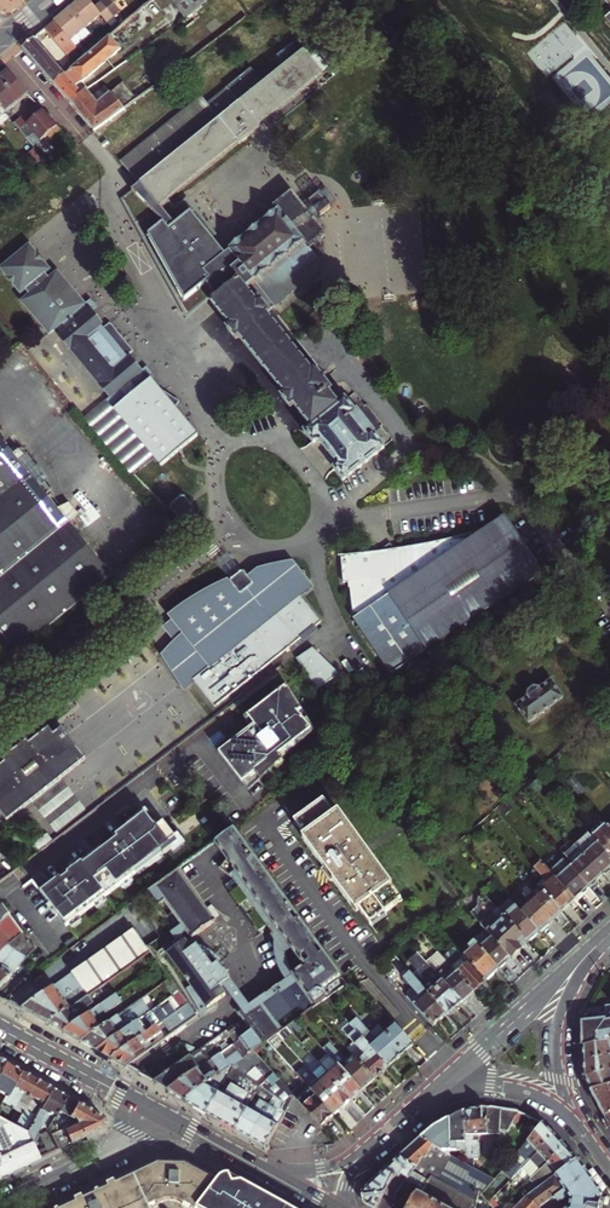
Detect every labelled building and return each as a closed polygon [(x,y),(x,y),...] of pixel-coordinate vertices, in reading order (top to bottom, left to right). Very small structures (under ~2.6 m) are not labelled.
[(85,0),(80,0),(79,1),(69,9),(85,29),(99,17),(106,25),(113,19),(101,4),(93,10),(85,0)] [(101,4),(113,19),(120,14),(113,6),(120,0),(105,0),(101,4)] [(210,0),(169,0),(185,19),(203,5),(210,0)] [(44,28),(66,55),(75,48),(70,41),(85,29),(69,9),(55,20),(44,28)] [(30,40),(21,48),(53,85),(65,75),(33,37),(30,40)] [(111,38),(76,66),(65,75),(53,85),(61,94),(69,103),(86,91),(98,82),(91,73),(120,49),(111,38)] [(254,136),(336,74),(317,49),(243,106),(230,88),(210,104),(204,96),(121,158),(137,178),(139,177),(141,180),(139,181),(160,209),(168,202),(167,201),(168,201),(254,136)] [(124,62),(105,77),(108,80),(127,66),(124,62)] [(3,108),(6,111),(28,93),(8,70),(0,76),(0,104),(3,108)] [(86,91),(69,103),(81,117),(94,131),(116,115),(102,99),(96,104),(86,91)] [(41,108),(36,102),(14,122),(19,128),(41,108)] [(41,108),(19,128),(33,145),(46,134),(49,137),(59,129),(55,124),(41,108)] [(37,161),(43,157),(35,147),(29,152),(37,161)] [(215,293),(206,282),(184,300),(144,235),(160,222),(166,229),(188,212),(220,255),(225,251),(184,197),(172,206),(168,201),(167,201),(168,202),(160,209),(139,181),(115,199),(185,316),(215,293)] [(324,394),(327,392),(311,371),(309,373),(263,314),(266,311),(265,310),(271,305),(272,307),(306,280),(322,269),(305,251),(322,238),(289,196),(272,209),(275,212),(225,251),(220,255),(188,212),(166,229),(160,222),(144,235),(184,300),(206,282),(215,293),(217,296),(210,301),(228,324),(225,327),(234,338),(237,335),(282,393),(279,396),(287,407),(290,404),(307,426),(300,432),(313,448),(317,447),(328,461),(327,468),(339,483),(382,449),(372,435),(375,433),(356,409),(354,411),(344,398),(339,402),(334,406),(324,394)] [(149,380),(153,377),(145,366),(140,371),(130,359),(128,360),(125,356),(132,351),(108,323),(102,329),(99,325),(100,324),(92,314),(96,311),(90,303),(84,308),(55,275),(47,282),(42,276),(47,271),(27,247),(0,270),(0,273),(19,295),(25,290),(30,296),(21,304),(49,336),(63,324),(68,330),(59,337),(109,396),(83,418),(129,475),(151,456),(112,411),(149,380)] [(149,380),(112,411),(151,456),(158,465),(194,434),(173,410),(178,404),(155,388),(149,380)] [(330,390),(327,392),(324,394),(334,406),(339,402),(330,390)] [(5,663),(53,623),(111,576),(13,452),(0,436),(0,657),(5,663)] [(181,500),(177,499),(169,505),(169,508),(175,517),(179,518),(187,512),(187,508),(181,500)] [(377,553),(338,557),(341,584),(347,583),(347,590),(349,590),(353,621),(391,676),(541,572),(505,518),(488,530),(425,545),(395,550),(391,545),(377,553)] [(194,684),(213,708),(299,640),(302,644),(317,632),(315,628),(321,623),(301,598),(313,589),(292,562),(269,567),(257,570),(246,578),(241,573),(229,583),(227,581),(218,584),(193,598),(166,618),(170,621),(161,629),(173,643),(160,658),(183,693),(194,684)] [(569,634),(558,622),(546,633),(556,644),(569,634)] [(313,648),(296,660),(317,690),(340,675),(313,648)] [(528,692),(529,696),(516,706),(528,723),(562,697),(550,681),(539,689),(535,687),(528,692)] [(218,750),(248,789),(324,731),(286,682),(242,716),(249,726),(218,750)] [(6,823),(85,760),(62,730),(55,736),(49,728),(29,744),(19,732),(0,747),(0,760),(4,764),(0,767),(0,815),(6,823)] [(573,778),(567,783),(579,797),(585,791),(573,778)] [(86,812),(63,783),(33,807),(56,836),(86,812)] [(359,911),(369,926),(404,901),(340,812),(335,815),(325,801),(295,822),(305,837),(303,839),(356,913),(359,911)] [(173,853),(143,815),(38,898),(68,935),(173,853)] [(588,835),(609,860),(609,832),(608,830),(606,827),(596,816),(582,828),(588,835)] [(233,829),(216,843),(227,859),(221,868),(235,878),(236,878),(242,885),(232,892),(258,929),(267,923),(274,932),(271,934),(275,939),(284,951),(290,947),(304,967),(294,974),(289,978),(247,1008),(228,981),(223,985),(237,1005),(233,1008),(242,1020),(251,1032),(261,1046),(284,1029),(295,1021),(344,985),(233,829)] [(36,849),(50,838),(46,833),(32,844),(36,849)] [(602,877),(609,870),(609,860),(588,835),(575,847),(602,877)] [(595,883),(602,877),(575,847),(561,860),(588,889),(595,883)] [(568,907),(574,901),(545,868),(535,858),(528,864),(542,879),(544,882),(537,888),(560,914),(568,907)] [(545,868),(574,901),(580,896),(588,889),(561,860),(560,858),(556,862),(554,860),(545,868)] [(218,921),(180,870),(149,893),(160,907),(166,903),(184,925),(174,932),(182,943),(176,947),(172,942),(157,953),(159,956),(165,952),(190,986),(185,990),(201,1016),(215,1006),(215,1003),(225,995),(220,987),(223,985),(228,981),(212,959),(215,958),(213,955),(210,953),(206,950),(202,948),(199,947),(197,945),(191,949),(181,935),(188,930),(195,939),(218,921)] [(544,882),(542,879),(535,886),(537,888),(544,882)] [(537,888),(535,891),(538,894),(534,898),(519,912),(538,933),(549,924),(560,914),(537,888)] [(490,936),(492,938),(510,959),(519,951),(526,944),(500,915),(497,912),(483,896),(478,901),(479,909),(472,916),(490,936)] [(509,901),(497,912),(500,915),(512,904),(509,901)] [(512,904),(500,915),(526,944),(533,938),(538,933),(519,912),(512,904)] [(5,924),(11,919),(4,910),(0,914),(0,929),(5,924)] [(11,919),(5,924),(17,940),(24,936),(11,919)] [(136,933),(26,1012),(39,1020),(49,1026),(100,988),(150,952),(148,948),(136,933)] [(36,951),(24,936),(17,940),(9,945),(0,955),(0,990),(36,951)] [(492,938),(490,936),(477,947),(479,949),(492,938)] [(492,938),(479,949),(498,970),(504,964),(510,959),(492,938)] [(284,956),(284,951),(275,939),(275,947),(277,956),(279,962),(282,969),(285,974),(289,978),(294,974),(290,971),(287,966),(285,961),(284,956)] [(463,957),(484,981),(490,976),(498,970),(479,949),(477,947),(476,946),(473,948),(476,952),(470,957),(467,953),(463,957)] [(476,952),(473,948),(467,953),(470,957),(476,952)] [(463,957),(458,951),(446,961),(451,967),(463,957)] [(454,1009),(461,1002),(439,978),(434,972),(417,954),(411,959),(420,969),(418,971),(426,981),(421,985),(447,1015),(454,1009)] [(463,957),(451,967),(473,992),(479,986),(484,981),(463,957)] [(451,967),(446,961),(434,972),(439,978),(451,967)] [(473,992),(451,967),(439,978),(461,1002),(467,997),(473,992)] [(447,1015),(421,985),(413,976),(406,982),(415,993),(408,999),(433,1027),(440,1021),(447,1015)] [(146,988),(140,979),(110,1001),(64,1034),(72,1039),(81,1044),(110,1023),(104,1015),(105,1014),(107,1016),(146,988)] [(110,1001),(100,988),(49,1026),(51,1027),(57,1030),(64,1034),(110,1001)] [(154,1031),(173,1017),(164,1004),(145,1018),(154,1031)] [(193,1011),(189,1005),(180,1012),(184,1018),(193,1011)] [(88,1047),(97,1053),(121,1035),(115,1027),(118,1028),(124,1023),(123,1022),(135,1014),(130,1008),(110,1023),(81,1044),(88,1047)] [(609,1022),(609,1008),(602,1008),(604,1020),(604,1023),(609,1022)] [(125,1068),(166,1039),(162,1034),(184,1018),(180,1012),(173,1017),(154,1031),(112,1061),(119,1065),(125,1068)] [(112,1061),(154,1031),(145,1018),(121,1035),(97,1053),(105,1057),(112,1061)] [(235,1044),(251,1032),(242,1020),(226,1032),(235,1044)] [(403,1054),(384,1033),(378,1026),(369,1034),(356,1020),(351,1025),(348,1022),(346,1024),(348,1027),(387,1069),(396,1061),(403,1054)] [(582,1047),(609,1042),(609,1022),(604,1023),(604,1020),(582,1024),(582,1043),(582,1047)] [(291,1036),(301,1028),(295,1021),(284,1029),(291,1036)] [(412,1046),(393,1025),(384,1033),(403,1054),(407,1051),(412,1046)] [(387,1069),(348,1027),(341,1033),(353,1046),(358,1051),(352,1057),(354,1060),(373,1082),(380,1075),(387,1069)] [(175,1096),(184,1101),(215,1079),(220,1075),(231,1067),(254,1051),(261,1046),(251,1032),(235,1044),(233,1045),(238,1051),(230,1057),(226,1051),(215,1058),(168,1092),(175,1096)] [(220,1036),(224,1040),(229,1048),(233,1045),(235,1044),(226,1032),(224,1034),(220,1036)] [(168,1092),(215,1058),(210,1051),(224,1040),(220,1036),(195,1055),(154,1084),(162,1089),(168,1092)] [(582,1047),(582,1061),(582,1062),(609,1056),(609,1042),(582,1047)] [(353,1046),(347,1052),(352,1057),(358,1051),(353,1046)] [(277,1078),(254,1051),(231,1067),(233,1069),(247,1079),(261,1088),(275,1098),(290,1108),(293,1103),(296,1099),(291,1094),(277,1078)] [(373,1082),(354,1060),(348,1066),(337,1054),(330,1060),(332,1062),(360,1093),(367,1087),(373,1082)] [(582,1062),(582,1073),(582,1080),(609,1072),(609,1056),(582,1062)] [(4,1103),(21,1072),(12,1067),(5,1062),(0,1072),(0,1111),(4,1103)] [(356,1097),(360,1093),(332,1062),(326,1067),(324,1065),(320,1068),(322,1070),(351,1102),(356,1097)] [(231,1067),(220,1075),(227,1079),(233,1069),(231,1067)] [(220,1091),(207,1114),(214,1119),(222,1123),(240,1091),(242,1088),(247,1079),(233,1069),(227,1079),(237,1085),(236,1088),(233,1086),(227,1095),(220,1091)] [(351,1102),(322,1070),(316,1075),(314,1073),(311,1076),(313,1078),(342,1110),(346,1106),(351,1102)] [(18,1128),(28,1133),(52,1089),(47,1086),(30,1076),(21,1072),(4,1103),(25,1114),(18,1128)] [(582,1080),(586,1088),(589,1093),(609,1087),(609,1072),(582,1080)] [(338,1114),(342,1110),(313,1078),(307,1084),(304,1081),(301,1084),(302,1085),(332,1119),(338,1114)] [(215,1079),(184,1101),(197,1109),(207,1114),(220,1091),(211,1086),(217,1082),(215,1079)] [(242,1088),(256,1096),(261,1088),(247,1079),(242,1088)] [(223,1086),(217,1082),(211,1086),(220,1091),(223,1086)] [(332,1119),(302,1085),(291,1094),(296,1099),(322,1129),(327,1124),(332,1119)] [(589,1093),(597,1107),(604,1119),(609,1116),(609,1087),(589,1093)] [(261,1088),(256,1096),(266,1102),(264,1105),(261,1103),(256,1113),(249,1109),(236,1131),(242,1135),(251,1140),(275,1098),(261,1088)] [(48,1154),(58,1150),(52,1136),(40,1141),(37,1134),(42,1124),(49,1129),(53,1121),(66,1097),(59,1093),(52,1089),(28,1133),(40,1158),(48,1154)] [(249,1096),(240,1091),(222,1123),(228,1127),(236,1131),(249,1109),(253,1102),(247,1099),(249,1096)] [(71,1100),(66,1097),(53,1121),(61,1126),(63,1122),(66,1123),(69,1117),(76,1102),(71,1100)] [(275,1098),(251,1140),(258,1144),(266,1148),(271,1140),(290,1108),(275,1098)] [(52,1136),(58,1150),(104,1128),(104,1118),(94,1112),(76,1102),(69,1117),(75,1120),(77,1124),(63,1131),(61,1126),(53,1121),(49,1129),(52,1136)] [(468,1164),(475,1168),(477,1164),(472,1162),(472,1158),(482,1157),(480,1138),(477,1139),(477,1133),(500,1135),(500,1131),(508,1132),(518,1113),(500,1110),(490,1108),(464,1113),(468,1164)] [(468,1164),(464,1113),(457,1116),(450,1120),(452,1151),(462,1152),(463,1157),(460,1160),(468,1164)] [(40,1158),(28,1133),(18,1128),(0,1118),(0,1177),(8,1173),(30,1163),(40,1158)] [(436,1126),(421,1139),(452,1155),(452,1151),(450,1120),(436,1126)] [(503,1171),(512,1180),(522,1169),(555,1136),(550,1131),(543,1123),(503,1171)] [(555,1136),(522,1169),(527,1173),(531,1168),(537,1174),(566,1149),(560,1142),(555,1136)] [(435,1170),(431,1177),(477,1200),(480,1191),(483,1194),(496,1179),(475,1168),(468,1164),(460,1160),(452,1155),(421,1139),(409,1150),(386,1171),(408,1181),(423,1189),(427,1183),(413,1174),(416,1168),(422,1158),(435,1170)] [(572,1154),(566,1149),(537,1174),(532,1179),(540,1188),(578,1161),(572,1154)] [(602,1195),(590,1177),(578,1161),(540,1188),(526,1198),(537,1207),(545,1207),(554,1202),(557,1206),(571,1196),(574,1200),(574,1207),(572,1207),(600,1207),(602,1195)] [(217,1182),(209,1176),(192,1167),(188,1164),(160,1162),(152,1166),(92,1194),(62,1207),(157,1207),(158,1207),(168,1202),(177,1203),(185,1207),(199,1207),(217,1182)] [(413,1174),(427,1183),(431,1177),(416,1168),(413,1174)] [(372,1207),(411,1207),(413,1206),(398,1198),(408,1181),(386,1171),(378,1178),(363,1191),(366,1205),(372,1207)] [(217,1182),(199,1207),(289,1207),(288,1207),(277,1201),(255,1188),(240,1179),(234,1180),(228,1181),(226,1174),(224,1173),(217,1182)] [(411,1207),(475,1207),(477,1200),(431,1177),(427,1183),(423,1189),(413,1206),(411,1207)] [(558,1207),(572,1207),(574,1207),(574,1200),(571,1196),(557,1206),(558,1207)] [(526,1198),(516,1207),(537,1207),(526,1198)]
